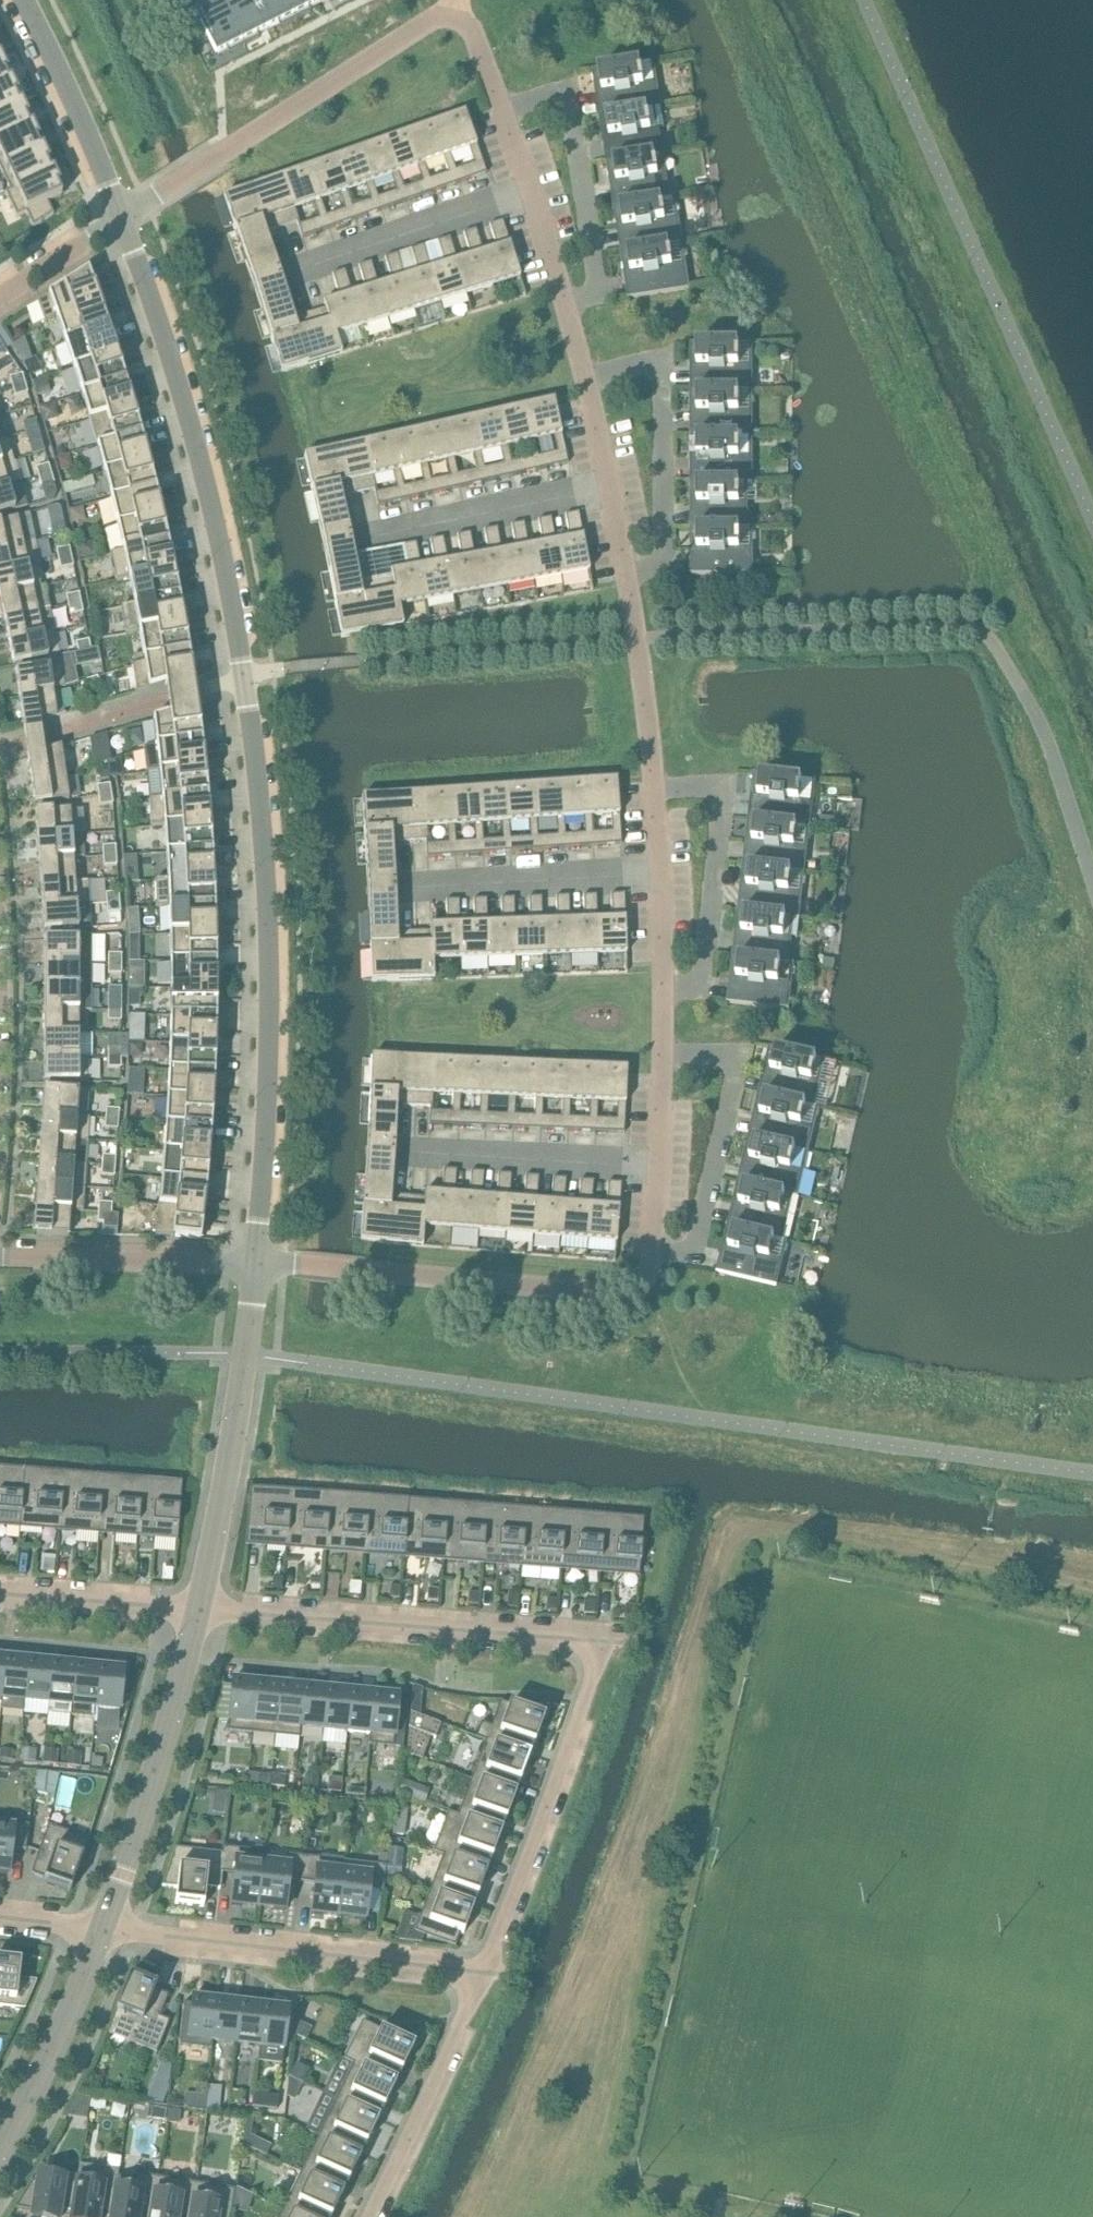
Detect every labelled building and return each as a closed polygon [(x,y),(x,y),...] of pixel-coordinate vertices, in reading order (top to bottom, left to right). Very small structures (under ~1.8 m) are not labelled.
[(221,1),(244,46),(260,38),(258,34),(268,29),(253,0),(224,0),(221,1)] [(268,29),(278,24),(280,28),(295,20),(285,0),(253,0),(268,29)] [(295,20),(311,12),(309,8),(319,3),(317,0),(285,0),(295,20)] [(221,1),(182,21),(196,48),(208,42),(215,56),(226,50),(228,54),(244,46),(221,1)] [(8,83),(8,82),(4,74),(7,73),(0,57),(0,87),(8,83)] [(602,92),(606,115),(648,108),(648,110),(662,108),(661,107),(659,107),(656,82),(644,84),(641,64),(654,62),(654,61),(592,70),(592,72),(594,71),(598,93),(602,92)] [(0,87),(0,115),(19,106),(18,105),(15,97),(18,96),(11,81),(8,82),(8,83),(0,87)] [(0,115),(0,142),(29,128),(29,127),(25,119),(28,118),(21,103),(18,105),(19,106),(0,115)] [(609,137),(613,160),(655,153),(655,155),(664,154),(663,153),(662,153),(658,128),(651,129),(648,110),(648,108),(606,115),(599,116),(600,117),(601,117),(605,138),(609,137)] [(454,168),(459,183),(486,174),(465,112),(438,122),(449,154),(469,148),(473,161),(454,168)] [(433,192),(459,183),(454,168),(449,154),(438,122),(412,131),(423,163),(442,157),(447,170),(428,177),(433,192)] [(0,142),(0,169),(40,151),(39,150),(36,142),(39,141),(32,126),(29,127),(29,128),(0,142)] [(407,201),(433,192),(428,177),(423,163),(412,131),(386,140),(397,172),(416,166),(421,179),(402,186),(407,201)] [(402,186),(397,172),(386,140),(360,149),(371,181),(391,174),(396,188),(376,195),(381,211),(407,201),(402,186)] [(0,169),(0,171),(9,191),(10,192),(50,174),(50,172),(46,165),(49,163),(46,156),(42,148),(39,150),(40,151),(0,169)] [(376,195),(371,181),(360,149),(334,158),(345,190),(365,183),(370,197),(350,204),(356,220),(381,211),(376,195)] [(617,182),(620,205),(662,199),(663,200),(676,198),(676,197),(669,198),(665,173),(658,174),(655,155),(655,153),(613,160),(607,161),(607,162),(609,162),(612,183),(617,182)] [(330,229),(356,220),(350,204),(345,190),(334,158),(308,167),(319,199),(339,192),(344,206),(324,213),(330,229)] [(317,215),(297,222),(296,222),(302,238),(330,229),(324,213),(319,199),(308,167),(282,177),(289,196),(292,208),(313,201),(317,215)] [(9,191),(5,194),(16,218),(26,214),(33,228),(53,215),(48,203),(61,197),(57,187),(60,186),(53,171),(50,172),(50,174),(10,192),(9,191)] [(284,226),(275,201),(289,196),(282,177),(224,197),(236,231),(260,223),(264,233),(265,233),(284,226)] [(297,222),(292,208),(289,196),(275,201),(284,226),(296,222),(297,222)] [(624,228),(627,250),(669,244),(670,246),(683,244),(683,242),(681,243),(677,217),(665,219),(663,200),(662,199),(620,205),(614,206),(614,207),(616,207),(619,228),(624,228)] [(483,252),(482,253),(493,286),(520,278),(502,221),(490,225),(497,248),(483,252)] [(275,262),(265,233),(264,233),(260,223),(236,231),(254,284),(280,276),(275,262)] [(471,256),(457,261),(456,261),(466,294),(493,286),(482,253),(483,252),(476,230),(463,233),(471,256)] [(444,264),(430,269),(440,303),(466,294),(456,261),(457,261),(449,238),(437,242),(444,264)] [(669,244),(627,250),(621,251),(621,253),(623,252),(626,274),(631,273),(635,296),(628,297),(628,298),(690,289),(690,288),(688,288),(684,263),(673,264),(670,246),(669,244)] [(440,303),(430,269),(423,246),(411,250),(418,273),(404,277),(414,311),(440,303)] [(378,285),(388,319),(414,311),(404,277),(397,254),(385,258),(392,281),(378,285)] [(352,294),(351,294),(362,327),(388,319),(378,285),(371,262),(359,266),(366,289),(352,294)] [(45,324),(56,317),(99,302),(87,271),(86,271),(87,272),(37,304),(45,324)] [(327,308),(335,334),(341,354),(342,353),(336,335),(362,327),(351,294),(352,294),(344,271),(332,274),(339,297),(323,302),(325,309),(327,308)] [(293,319),(294,319),(284,290),(280,276),(254,284),(258,298),(271,337),(296,330),(293,319)] [(56,317),(65,343),(108,328),(102,312),(99,302),(56,317)] [(327,308),(325,309),(313,313),(321,339),(335,334),(327,308)] [(271,337),(282,372),(341,354),(335,334),(321,339),(313,313),(294,319),(293,319),(296,330),(271,337)] [(108,328),(65,343),(73,369),(117,354),(113,344),(108,328)] [(697,366),(697,389),(740,389),(740,391),(753,391),(753,390),(751,390),(751,364),(739,364),(739,345),(753,345),(753,343),(690,343),(690,345),(692,345),(692,366),(697,366)] [(73,369),(81,395),(125,381),(120,365),(117,354),(73,369)] [(36,357),(25,363),(30,370),(31,375),(42,371),(36,357)] [(9,378),(12,387),(25,383),(22,374),(9,378)] [(33,383),(37,397),(51,393),(47,379),(33,383)] [(133,408),(130,397),(125,381),(81,395),(89,421),(129,409),(133,408)] [(25,383),(12,387),(15,397),(28,393),(25,383)] [(697,412),(697,435),(740,435),(740,437),(753,437),(753,436),(751,436),(751,410),(740,410),(740,391),(740,389),(697,389),(690,389),(690,391),(692,391),(692,412),(697,412)] [(554,400),(526,407),(533,438),(553,433),(557,449),(536,453),(540,470),(568,464),(554,400)] [(55,403),(41,407),(45,421),(59,417),(55,403)] [(533,438),(526,407),(499,413),(506,444),(527,439),(530,455),(509,459),(513,476),(540,470),(536,453),(533,438)] [(133,408),(129,409),(89,421),(97,447),(141,434),(136,418),(133,408)] [(499,413),(472,419),(479,450),(500,445),(503,461),(483,465),(486,482),(513,476),(509,459),(506,444),(499,413)] [(35,419),(23,423),(25,432),(38,429),(35,419)] [(479,450),(472,419),(445,425),(452,456),(472,451),(476,467),(456,471),(459,488),(486,482),(483,465),(479,450)] [(445,425),(419,431),(426,462),(446,457),(450,473),(429,477),(433,494),(459,488),(456,471),(452,456),(445,425)] [(41,438),(38,429),(25,432),(28,442),(41,438)] [(433,494),(429,477),(426,462),(419,431),(392,437),(399,468),(419,463),(423,479),(402,483),(406,500),(433,494)] [(104,473),(143,462),(148,461),(141,434),(97,447),(104,473)] [(697,458),(697,481),(740,481),(740,483),(753,483),(753,481),(752,481),(751,456),(740,456),(740,437),(740,435),(697,435),(690,435),(690,436),(692,436),(692,458),(697,458)] [(365,443),(369,463),(371,474),(392,469),(396,485),(374,489),(374,490),(378,506),(406,500),(402,483),(399,468),(392,437),(365,443)] [(7,438),(0,440),(0,465),(14,461),(7,438)] [(369,463),(365,443),(305,456),(312,492),(339,486),(341,496),(361,492),(355,466),(369,463)] [(58,457),(66,454),(63,446),(55,449),(58,457)] [(70,455),(58,458),(62,469),(73,466),(70,455)] [(8,487),(20,483),(14,461),(0,465),(0,489),(8,487)] [(148,461),(143,462),(104,473),(111,499),(155,488),(151,471),(148,461)] [(361,492),(374,490),(374,489),(371,474),(369,463),(355,466),(361,492)] [(36,468),(39,478),(51,474),(48,464),(36,468)] [(51,474),(39,478),(42,487),(54,483),(51,474)] [(93,477),(63,485),(66,495),(96,487),(93,477)] [(697,504),(697,527),(740,527),(740,528),(753,528),(753,527),(746,527),(746,502),(740,502),(740,483),(740,481),(697,481),(691,481),(691,482),(692,482),(692,504),(697,504)] [(8,487),(0,489),(0,515),(27,507),(20,483),(8,487)] [(325,547),(351,541),(348,526),(341,496),(339,486),(312,492),(325,547)] [(111,499),(117,525),(162,515),(159,505),(155,488),(111,499)] [(82,508),(71,511),(74,521),(85,518),(82,508)] [(35,540),(29,513),(17,517),(17,519),(0,523),(0,548),(35,540)] [(561,576),(589,571),(578,513),(565,515),(570,539),(555,542),(561,576)] [(168,542),(164,525),(162,515),(117,525),(123,552),(168,542)] [(528,547),(534,581),(561,576),(555,542),(551,518),(538,520),(543,544),(528,547)] [(528,547),(524,523),(511,525),(516,549),(501,552),(507,586),(534,581),(528,547)] [(64,524),(51,527),(54,537),(66,534),(64,524)] [(740,527),(697,527),(691,527),(691,528),(693,528),(693,549),(697,549),(697,573),(691,573),(691,574),(754,574),(754,573),(752,573),(752,547),(740,547),(740,528),(740,527)] [(480,591),(507,586),(501,552),(497,528),(484,531),(489,554),(474,557),(480,591)] [(462,559),(447,562),(453,597),(480,591),(474,557),(470,533),(457,536),(462,559)] [(447,562),(443,538),(430,541),(435,564),(420,567),(426,602),(453,597),(447,562)] [(36,564),(40,563),(35,540),(0,548),(0,572),(36,564)] [(93,541),(78,544),(81,558),(96,555),(93,541)] [(361,596),(359,585),(360,585),(354,555),(351,541),(325,547),(335,601),(361,596)] [(171,559),(168,542),(123,552),(110,555),(116,581),(129,579),(174,569),(171,559)] [(394,578),(399,605),(399,607),(400,607),(426,602),(420,567),(416,543),(403,546),(408,569),(391,572),(392,579),(394,578)] [(56,550),(58,559),(71,557),(69,547),(56,550)] [(71,557),(58,559),(60,569),(73,566),(71,557)] [(32,589),(41,587),(36,564),(0,572),(0,596),(32,589)] [(129,579),(134,605),(179,596),(176,580),(174,569),(129,579)] [(394,578),(392,579),(380,581),(384,608),(399,605),(394,578)] [(399,605),(384,608),(380,581),(360,585),(359,585),(361,596),(335,601),(342,637),(403,625),(400,607),(399,607),(399,605)] [(0,596),(0,604),(3,620),(50,609),(45,586),(41,587),(32,589),(0,596)] [(81,603),(79,593),(66,596),(68,605),(81,603)] [(134,605),(121,607),(126,634),(139,632),(184,624),(179,596),(134,605)] [(83,612),(81,603),(68,605),(70,615),(83,612)] [(55,633),(50,609),(3,620),(8,643),(55,633)] [(143,654),(134,655),(136,666),(145,663),(144,659),(189,651),(186,634),(184,624),(180,624),(139,632),(143,654)] [(15,666),(60,656),(55,633),(8,643),(14,668),(15,667),(15,666)] [(76,643),(78,653),(91,650),(89,640),(76,643)] [(98,648),(91,650),(78,653),(70,654),(73,668),(101,662),(98,648)] [(165,684),(167,700),(195,692),(192,668),(189,651),(144,659),(145,663),(132,667),(136,693),(165,684)] [(16,672),(15,672),(18,697),(53,690),(65,687),(62,666),(16,673),(16,672)] [(97,677),(85,681),(88,690),(100,687),(97,677)] [(56,717),(53,690),(18,697),(25,742),(42,737),(39,722),(56,717)] [(167,700),(169,715),(153,720),(156,745),(201,740),(199,722),(195,692),(167,700)] [(107,734),(89,739),(94,766),(106,762),(107,762),(111,761),(107,734)] [(25,742),(31,781),(65,776),(61,747),(44,752),(42,737),(25,742)] [(205,767),(201,740),(156,745),(143,749),(146,773),(147,773),(205,767)] [(107,762),(106,762),(107,766),(109,777),(123,775),(121,758),(111,761),(107,762)] [(107,766),(97,768),(99,781),(109,780),(109,777),(107,766)] [(205,767),(147,773),(150,800),(207,795),(205,767)] [(758,796),(755,819),(797,824),(797,826),(811,828),(811,826),(809,826),(812,801),(800,799),(802,780),(816,782),(816,780),(754,773),(753,774),(755,775),(753,796),(758,796)] [(65,776),(31,781),(35,806),(36,806),(36,805),(69,800),(65,776)] [(617,779),(586,782),(589,816),(611,814),(613,831),(590,832),(591,846),(621,844),(617,779)] [(563,834),(564,848),(591,846),(590,832),(589,816),(586,782),(559,783),(561,818),(584,816),(585,833),(563,834)] [(559,783),(532,785),(534,820),(556,818),(557,835),(535,836),(536,850),(564,848),(563,834),(561,818),(559,783)] [(111,794),(110,784),(97,786),(98,796),(111,794)] [(508,838),(509,852),(536,850),(535,836),(534,820),(532,785),(504,787),(507,821),(529,820),(530,836),(508,838)] [(504,787),(477,789),(479,823),(501,822),(502,838),(481,840),(482,854),(509,852),(508,838),(507,821),(504,787)] [(453,842),(454,856),(482,854),(481,840),(479,823),(477,789),(450,791),(452,825),(473,824),(474,840),(453,842)] [(450,791),(422,793),(424,813),(425,827),(446,826),(448,842),(426,843),(427,858),(454,856),(453,842),(452,825),(450,791)] [(391,843),(392,843),(413,842),(411,814),(424,813),(422,793),(362,797),(365,834),(391,832),(391,843)] [(98,796),(100,806),(113,804),(111,794),(98,796)] [(150,800),(149,800),(151,827),(164,826),(210,822),(209,812),(207,795),(150,800)] [(37,837),(83,834),(85,834),(83,810),(37,813),(37,812),(35,812),(37,837)] [(426,841),(425,827),(424,813),(411,814),(413,842),(426,841)] [(821,816),(820,826),(834,828),(836,818),(821,816)] [(752,842),(750,865),(792,870),(792,872),(805,873),(805,872),(804,872),(807,846),(795,845),(797,826),(797,824),(755,819),(748,818),(748,820),(750,820),(748,841),(752,842)] [(164,826),(166,853),(212,850),(211,833),(210,822),(164,826)] [(395,888),(395,873),(392,843),(391,843),(391,832),(365,834),(368,889),(395,888)] [(83,834),(37,837),(39,861),(73,858),(84,858),(83,834)] [(116,855),(115,845),(102,846),(103,856),(116,855)] [(166,853),(168,880),(214,878),(213,867),(212,850),(166,853)] [(103,856),(104,866),(117,865),(116,855),(103,856)] [(136,855),(125,855),(125,874),(137,873),(136,855)] [(75,882),(73,858),(39,861),(40,884),(75,882)] [(747,887),(744,910),(787,915),(787,917),(800,919),(800,917),(798,917),(801,892),(790,890),(792,872),(792,870),(750,865),(743,864),(743,865),(745,865),(742,887),(747,887)] [(156,908),(169,908),(215,906),(214,889),(214,878),(168,880),(155,881),(156,908)] [(75,882),(40,884),(42,908),(77,905),(90,904),(88,881),(75,882)] [(396,902),(395,888),(368,889),(370,945),(397,944),(396,933),(397,933),(396,902)] [(120,902),(119,892),(106,893),(106,903),(120,902)] [(626,954),(624,894),(611,895),(612,919),(597,919),(598,954),(626,954)] [(598,954),(597,919),(596,895),(583,896),(584,920),(570,920),(571,955),(598,954)] [(543,956),(571,955),(570,920),(569,896),(556,897),(557,921),(542,921),(543,956)] [(543,956),(542,921),(541,897),(528,898),(529,922),(515,922),(516,957),(543,956)] [(489,958),(516,957),(515,922),(514,898),(501,899),(502,923),(487,923),(489,958)] [(489,958),(487,923),(487,899),(474,900),(475,924),(460,924),(461,959),(489,958)] [(433,960),(461,959),(460,924),(459,900),(446,901),(447,925),(430,925),(430,932),(432,932),(433,959),(433,960)] [(106,903),(107,913),(120,912),(120,902),(106,903)] [(90,904),(77,905),(42,908),(44,933),(45,933),(45,932),(91,929),(90,904)] [(169,908),(170,935),(216,933),(215,923),(215,906),(169,908)] [(131,934),(139,933),(137,908),(128,909),(131,934)] [(742,933),(739,956),(781,961),(781,962),(795,964),(795,963),(788,962),(791,937),(784,936),(787,917),(787,915),(744,910),(738,909),(738,911),(739,911),(737,932),(742,933)] [(434,979),(433,960),(433,959),(419,959),(417,932),(397,933),(396,933),(397,944),(370,945),(372,981),(434,979)] [(432,932),(430,932),(417,932),(419,959),(433,959),(432,932)] [(216,933),(170,935),(170,962),(216,961),(216,944),(216,933)] [(44,939),(44,964),(79,964),(92,964),(92,936),(77,937),(77,940),(45,940),(45,939),(44,939)] [(121,964),(121,954),(108,954),(108,964),(121,964)] [(791,983),(779,981),(781,962),(781,961),(739,956),(732,955),(732,956),(734,956),(732,978),(736,978),(734,1002),(727,1001),(727,1002),(789,1009),(790,1008),(788,1008),(791,983)] [(823,967),(833,968),(834,960),(824,958),(823,967)] [(170,962),(171,988),(216,989),(216,978),(216,961),(170,962)] [(129,962),(129,988),(140,988),(145,988),(144,962),(140,962),(129,962)] [(44,964),(44,987),(79,987),(92,987),(92,964),(79,964),(44,964)] [(108,964),(108,974),(121,974),(121,964),(108,964)] [(92,987),(79,987),(44,987),(44,1011),(79,1011),(92,1011),(92,987)] [(129,1000),(129,1006),(139,1006),(139,1000),(140,994),(140,988),(129,988),(129,994),(129,1000)] [(216,989),(171,988),(170,1015),(216,1017),(216,1000),(216,989)] [(121,1011),(121,1001),(108,1001),(108,1011),(121,1011)] [(79,1035),(79,1011),(44,1011),(44,1035),(79,1035)] [(108,1011),(108,1021),(121,1021),(121,1011),(108,1011)] [(170,1015),(170,1043),(215,1045),(216,1034),(216,1017),(170,1015)] [(130,1029),(129,1041),(143,1041),(143,1029),(130,1029)] [(44,1058),(87,1058),(92,1058),(92,1035),(79,1035),(44,1035),(44,1058)] [(169,1070),(214,1072),(215,1055),(215,1045),(170,1043),(169,1070)] [(143,1044),(129,1044),(129,1056),(143,1056),(143,1044)] [(766,1070),(770,1071),(765,1093),(807,1103),(806,1105),(820,1108),(820,1107),(813,1105),(819,1080),(813,1079),(817,1060),(825,1062),(826,1060),(769,1047),(769,1048),(771,1049),(766,1070)] [(108,1058),(121,1058),(121,1048),(108,1048),(108,1058)] [(397,1106),(417,1107),(418,1079),(431,1080),(432,1060),(372,1057),(370,1093),(397,1095),(397,1106)] [(87,1058),(44,1058),(44,1083),(45,1083),(87,1083),(87,1058)] [(108,1058),(108,1068),(121,1068),(121,1058),(108,1058)] [(432,1060),(431,1080),(431,1095),(452,1096),(452,1113),(430,1112),(429,1125),(457,1126),(457,1113),(458,1096),(460,1061),(432,1060)] [(460,1061),(458,1096),(480,1097),(479,1114),(457,1113),(457,1126),(484,1127),(485,1114),(486,1097),(487,1062),(460,1061)] [(515,1063),(487,1062),(486,1097),(507,1098),(507,1115),(485,1114),(484,1127),(512,1128),(512,1115),(513,1098),(515,1063)] [(542,1065),(515,1063),(513,1098),(535,1099),(535,1116),(512,1115),(512,1128),(539,1130),(540,1116),(541,1100),(542,1065)] [(570,1066),(542,1065),(541,1100),(562,1101),(561,1117),(540,1116),(539,1130),(567,1131),(567,1118),(568,1101),(570,1066)] [(570,1066),(568,1101),(590,1102),(589,1118),(567,1118),(567,1131),(594,1132),(595,1119),(596,1102),(597,1067),(570,1066)] [(627,1068),(597,1067),(596,1102),(618,1103),(617,1120),(595,1119),(594,1132),(624,1133),(627,1068)] [(169,1070),(167,1097),(213,1100),(214,1090),(214,1072),(169,1070)] [(431,1080),(418,1079),(417,1107),(430,1107),(431,1095),(431,1080)] [(44,1089),(43,1090),(42,1114),(87,1117),(89,1091),(77,1090),(77,1092),(45,1090),(45,1089),(44,1089)] [(760,1116),(755,1138),(796,1147),(796,1149),(809,1152),(810,1151),(808,1151),(814,1126),(802,1123),(806,1105),(807,1103),(765,1093),(759,1092),(759,1093),(760,1093),(755,1114),(760,1116)] [(395,1136),(397,1106),(397,1095),(370,1093),(367,1149),(395,1151),(395,1136)] [(166,1125),(211,1128),(212,1111),(213,1100),(167,1097),(166,1125)] [(119,1119),(119,1110),(106,1109),(105,1119),(119,1119)] [(42,1114),(40,1138),(88,1141),(90,1118),(87,1117),(42,1114)] [(119,1119),(105,1119),(105,1128),(118,1129),(119,1119)] [(166,1125),(164,1152),(209,1155),(210,1145),(211,1128),(166,1125)] [(796,1147),(755,1138),(748,1136),(748,1138),(750,1138),(745,1159),(749,1160),(744,1182),(786,1192),(786,1194),(799,1197),(799,1196),(797,1195),(803,1171),(792,1168),(796,1149),(796,1147)] [(39,1161),(74,1164),(87,1165),(88,1141),(40,1138),(39,1161)] [(390,1207),(391,1196),(395,1151),(367,1149),(363,1205),(390,1207)] [(164,1152),(161,1179),(207,1183),(208,1166),(209,1155),(164,1152)] [(102,1156),(102,1165),(115,1167),(116,1157),(102,1156)] [(87,1165),(74,1164),(39,1161),(37,1185),(72,1187),(85,1188),(87,1165)] [(102,1165),(101,1175),(114,1176),(115,1167),(102,1165)] [(456,1170),(444,1169),(442,1193),(425,1192),(424,1199),(427,1199),(424,1227),(452,1229),(455,1194),(456,1170)] [(452,1229),(479,1232),(482,1197),(484,1172),(471,1171),(469,1196),(455,1194),(452,1229)] [(507,1234),(509,1199),(511,1175),(498,1174),(497,1198),(482,1197),(479,1232),(507,1234)] [(507,1234),(534,1236),(537,1201),(539,1177),(526,1176),(524,1200),(509,1199),(507,1234)] [(561,1238),(564,1203),(566,1179),(553,1178),(551,1202),(537,1201),(534,1236),(561,1238)] [(207,1183),(161,1179),(158,1206),(199,1210),(204,1211),(205,1200),(207,1183)] [(561,1238),(589,1240),(592,1205),(593,1181),(581,1180),(579,1204),(564,1203),(561,1238)] [(739,1205),(734,1227),(775,1237),(775,1239),(788,1242),(789,1240),(782,1239),(788,1214),(781,1212),(786,1194),(786,1192),(744,1182),(738,1181),(738,1182),(739,1183),(734,1204),(739,1205)] [(589,1240),(616,1242),(621,1183),(608,1182),(606,1206),(592,1205),(589,1240)] [(85,1188),(72,1187),(37,1185),(35,1209),(70,1211),(83,1212),(85,1188)] [(360,1241),(378,1243),(423,1246),(424,1227),(409,1226),(412,1197),(391,1196),(390,1207),(363,1205),(360,1241)] [(424,1227),(427,1199),(424,1199),(412,1197),(409,1226),(424,1227)] [(111,1213),(112,1203),(99,1202),(98,1213),(111,1213)] [(204,1211),(199,1210),(158,1206),(155,1237),(173,1238),(174,1237),(199,1239),(199,1240),(200,1240),(204,1211)] [(35,1233),(69,1235),(70,1211),(35,1209),(34,1234),(35,1234),(35,1233)] [(111,1213),(98,1213),(98,1222),(103,1223),(103,1228),(118,1228),(119,1214),(111,1213)] [(775,1237),(734,1227),(727,1225),(727,1227),(729,1227),(724,1248),(728,1249),(723,1272),(717,1271),(716,1272),(778,1286),(778,1285),(776,1284),(782,1260),(771,1257),(775,1239),(775,1237)] [(19,1525),(18,1528),(19,1528),(24,1470),(23,1470),(23,1472),(0,1471),(0,1524),(19,1525)] [(21,1525),(58,1528),(58,1531),(59,1531),(63,1473),(62,1473),(62,1475),(25,1473),(25,1470),(24,1470),(19,1528),(21,1528),(21,1525)] [(64,1473),(63,1473),(59,1531),(60,1531),(60,1528),(97,1531),(97,1534),(98,1534),(102,1476),(101,1479),(64,1476),(64,1473)] [(99,1532),(136,1534),(136,1537),(137,1537),(142,1479),(141,1479),(140,1482),(103,1479),(103,1476),(102,1476),(98,1534),(99,1534),(99,1532)] [(175,1540),(177,1540),(182,1482),(180,1482),(180,1485),(142,1482),(143,1479),(142,1479),(137,1537),(138,1537),(138,1535),(175,1538),(175,1540)] [(250,1487),(246,1546),(248,1546),(248,1543),(285,1546),(285,1549),(286,1549),(290,1490),(289,1490),(289,1493),(252,1490),(252,1487),(250,1487)] [(286,1549),(287,1549),(287,1546),(324,1549),(324,1552),(325,1552),(329,1494),(328,1496),(291,1493),(291,1491),(290,1490),(286,1549)] [(325,1552),(326,1552),(326,1549),(363,1552),(363,1555),(364,1555),(369,1497),(368,1497),(367,1499),(330,1496),(330,1494),(329,1494),(325,1552)] [(364,1555),(365,1555),(365,1552),(402,1555),(402,1558),(403,1558),(408,1500),(407,1500),(407,1502),(369,1499),(369,1497),(364,1555)] [(405,1555),(442,1558),(442,1561),(443,1561),(447,1503),(446,1503),(446,1505),(409,1503),(409,1500),(408,1500),(403,1558),(404,1558),(405,1555)] [(448,1503),(447,1503),(443,1561),(444,1561),(444,1559),(481,1561),(481,1564),(482,1564),(486,1506),(485,1506),(485,1509),(448,1506),(448,1503)] [(487,1506),(486,1506),(482,1564),(483,1564),(483,1562),(520,1565),(520,1567),(521,1567),(525,1509),(524,1512),(487,1509),(487,1506)] [(522,1565),(559,1568),(559,1570),(560,1570),(564,1512),(563,1515),(526,1512),(526,1509),(525,1509),(521,1567),(522,1567),(522,1565)] [(565,1512),(564,1512),(560,1570),(561,1570),(561,1568),(598,1571),(598,1573),(599,1573),(604,1515),(603,1515),(602,1518),(565,1515),(565,1512)] [(637,1576),(639,1577),(644,1518),(642,1518),(642,1521),(604,1518),(605,1515),(604,1515),(599,1573),(600,1574),(600,1571),(638,1574),(637,1576)] [(44,1571),(54,1572),(56,1558),(45,1557),(44,1571)] [(163,1568),(162,1580),(172,1581),(173,1569),(163,1568)] [(273,1577),(272,1589),(282,1590),(283,1578),(273,1577)] [(360,1596),(361,1583),(350,1582),(349,1595),(360,1596)] [(390,1586),(389,1598),(399,1599),(400,1587),(390,1586)] [(428,1589),(427,1600),(438,1601),(439,1590),(428,1589)] [(469,1592),(468,1604),(478,1605),(478,1593),(469,1592)] [(508,1595),(507,1607),(517,1608),(518,1596),(508,1595)] [(547,1598),(546,1610),(556,1611),(557,1599),(547,1598)] [(596,1601),(584,1600),(584,1614),(595,1614),(596,1601)] [(625,1605),(624,1617),(634,1617),(635,1605),(625,1605)] [(25,1701),(29,1661),(5,1658),(1,1698),(0,1709),(24,1711),(25,1701)] [(48,1703),(52,1663),(29,1661),(25,1701),(48,1703)] [(70,1716),(75,1665),(52,1663),(48,1703),(47,1713),(70,1716)] [(75,1665),(70,1716),(94,1718),(95,1708),(99,1667),(75,1665)] [(95,1708),(120,1710),(124,1670),(99,1667),(95,1708)] [(227,1731),(251,1733),(256,1683),(232,1680),(227,1731)] [(280,1685),(256,1683),(251,1733),(275,1736),(280,1685)] [(275,1736),(299,1738),(304,1687),(280,1685),(275,1736)] [(327,1690),(304,1687),(299,1738),(300,1738),(301,1728),(323,1730),(327,1690)] [(351,1692),(327,1690),(323,1730),(347,1732),(351,1692)] [(347,1732),(369,1734),(368,1745),(370,1745),(374,1694),(351,1692),(347,1732)] [(398,1701),(399,1697),(374,1694),(370,1745),(394,1747),(394,1743),(404,1744),(408,1702),(398,1701)] [(410,1712),(419,1715),(420,1699),(412,1698),(410,1712)] [(485,1741),(529,1758),(530,1756),(527,1755),(531,1743),(534,1744),(544,1718),(500,1701),(490,1728),(480,1724),(476,1737),(485,1741)] [(435,1739),(441,1724),(419,1715),(410,1712),(409,1728),(435,1739)] [(471,1778),(515,1795),(516,1794),(513,1793),(517,1781),(520,1782),(529,1758),(485,1741),(471,1778)] [(23,1750),(22,1760),(35,1762),(37,1751),(23,1750)] [(11,1760),(12,1752),(1,1751),(0,1757),(0,1759),(11,1760)] [(44,1752),(43,1763),(56,1765),(57,1754),(44,1752)] [(79,1767),(81,1756),(67,1755),(66,1766),(79,1767)] [(101,1767),(102,1759),(91,1759),(91,1766),(101,1767)] [(256,1784),(270,1785),(271,1775),(257,1774),(256,1784)] [(272,1775),(271,1786),(284,1787),(285,1777),(272,1775)] [(304,1789),(317,1791),(319,1777),(305,1776),(304,1789)] [(341,1793),(343,1779),(329,1777),(327,1792),(341,1793)] [(448,1812),(447,1813),(501,1833),(502,1832),(498,1831),(503,1819),(506,1820),(515,1795),(471,1778),(457,1816),(448,1812)] [(348,1789),(347,1798),(360,1799),(361,1790),(348,1789)] [(228,1792),(217,1791),(216,1804),(226,1805),(228,1792)] [(447,1813),(433,1851),(487,1871),(487,1870),(484,1869),(489,1857),(492,1858),(501,1833),(447,1813)] [(405,1816),(394,1815),(392,1832),(403,1834),(405,1816)] [(0,1825),(0,1871),(9,1872),(12,1848),(26,1850),(29,1825),(12,1823),(11,1827),(0,1825)] [(70,1891),(89,1839),(48,1825),(31,1874),(45,1879),(44,1882),(70,1891)] [(231,1904),(258,1907),(263,1862),(239,1859),(240,1849),(223,1847),(222,1853),(220,1872),(222,1873),(234,1874),(231,1904)] [(222,1873),(220,1872),(222,1853),(175,1848),(162,1886),(177,1888),(175,1903),(203,1907),(206,1887),(220,1889),(222,1873)] [(404,1849),(389,1848),(386,1876),(401,1878),(404,1849)] [(443,1855),(429,1892),(473,1909),(473,1908),(470,1907),(474,1895),(478,1896),(487,1871),(433,1851),(433,1852),(443,1855)] [(380,1853),(379,1865),(386,1866),(387,1854),(380,1853)] [(288,1865),(263,1862),(258,1907),(285,1910),(289,1880),(302,1882),(305,1857),(289,1855),(288,1865)] [(311,1913),(337,1916),(343,1872),(319,1869),(320,1858),(305,1857),(302,1882),(315,1883),(311,1913)] [(383,1891),(385,1876),(386,1866),(379,1865),(344,1861),(343,1872),(337,1916),(366,1919),(369,1890),(383,1891)] [(429,1892),(414,1931),(403,1927),(398,1940),(422,1943),(425,1935),(455,1947),(460,1933),(463,1934),(473,1909),(429,1892)] [(25,2009),(36,1981),(18,1979),(20,1964),(0,1961),(0,2006),(25,2009)] [(155,1990),(156,1987),(130,1976),(110,2026),(112,2026),(109,2032),(156,2051),(155,2053),(156,2053),(169,2021),(160,2017),(168,1995),(155,1990)] [(184,2003),(180,2044),(211,2048),(212,2041),(216,2001),(192,1998),(192,2004),(184,2003)] [(212,2041),(236,2044),(240,2003),(216,2001),(212,2041)] [(236,2044),(260,2046),(264,2006),(240,2003),(236,2044)] [(264,2006),(260,2046),(284,2049),(288,2009),(264,2006)] [(305,2040),(311,2028),(295,2021),(293,2035),(305,2040)] [(362,2021),(344,2058),(396,2083),(393,2081),(398,2070),(402,2072),(414,2046),(362,2021)] [(384,2108),(396,2083),(344,2058),(344,2059),(353,2064),(336,2100),(378,2120),(379,2119),(376,2118),(381,2107),(384,2108)] [(302,2082),(308,2070),(296,2064),(291,2076),(302,2082)] [(288,2077),(286,2096),(294,2099),(302,2084),(288,2077)] [(156,2082),(149,2099),(163,2105),(170,2087),(156,2082)] [(232,2090),(231,2104),(245,2105),(247,2091),(232,2090)] [(278,2097),(254,2094),(252,2107),(277,2110),(278,2097)] [(79,2095),(68,2116),(87,2119),(90,2097),(79,2095)] [(191,2101),(190,2108),(204,2109),(205,2096),(199,2095),(191,2101)] [(92,2097),(91,2108),(103,2110),(105,2099),(92,2097)] [(336,2100),(318,2136),(360,2157),(361,2156),(358,2154),(363,2143),(366,2145),(378,2120),(336,2100)] [(153,2105),(151,2119),(166,2121),(167,2106),(153,2105)] [(181,2121),(182,2108),(169,2107),(167,2120),(181,2121)] [(318,2136),(300,2173),(343,2193),(343,2192),(340,2191),(345,2180),(349,2181),(360,2157),(318,2136)] [(71,2216),(98,2216),(99,2214),(110,2216),(111,2216),(112,2216),(118,2176),(119,2171),(79,2165),(77,2182),(77,2183),(76,2183),(72,2210),(71,2216)] [(135,2173),(134,2179),(118,2176),(112,2216),(151,2216),(158,2177),(135,2173)] [(283,2209),(299,2216),(327,2216),(328,2216),(330,2216),(331,2216),(343,2193),(300,2173),(283,2209)] [(32,2181),(15,2208),(32,2211),(32,2216),(59,2216),(60,2208),(72,2210),(76,2183),(64,2181),(65,2180),(38,2176),(37,2182),(32,2181)] [(158,2177),(151,2216),(191,2216),(196,2183),(158,2177)] [(191,2216),(231,2216),(236,2189),(196,2183),(191,2216)] [(234,2207),(234,2210),(246,2212),(252,2195),(247,2192),(237,2188),(237,2193),(234,2207)]
